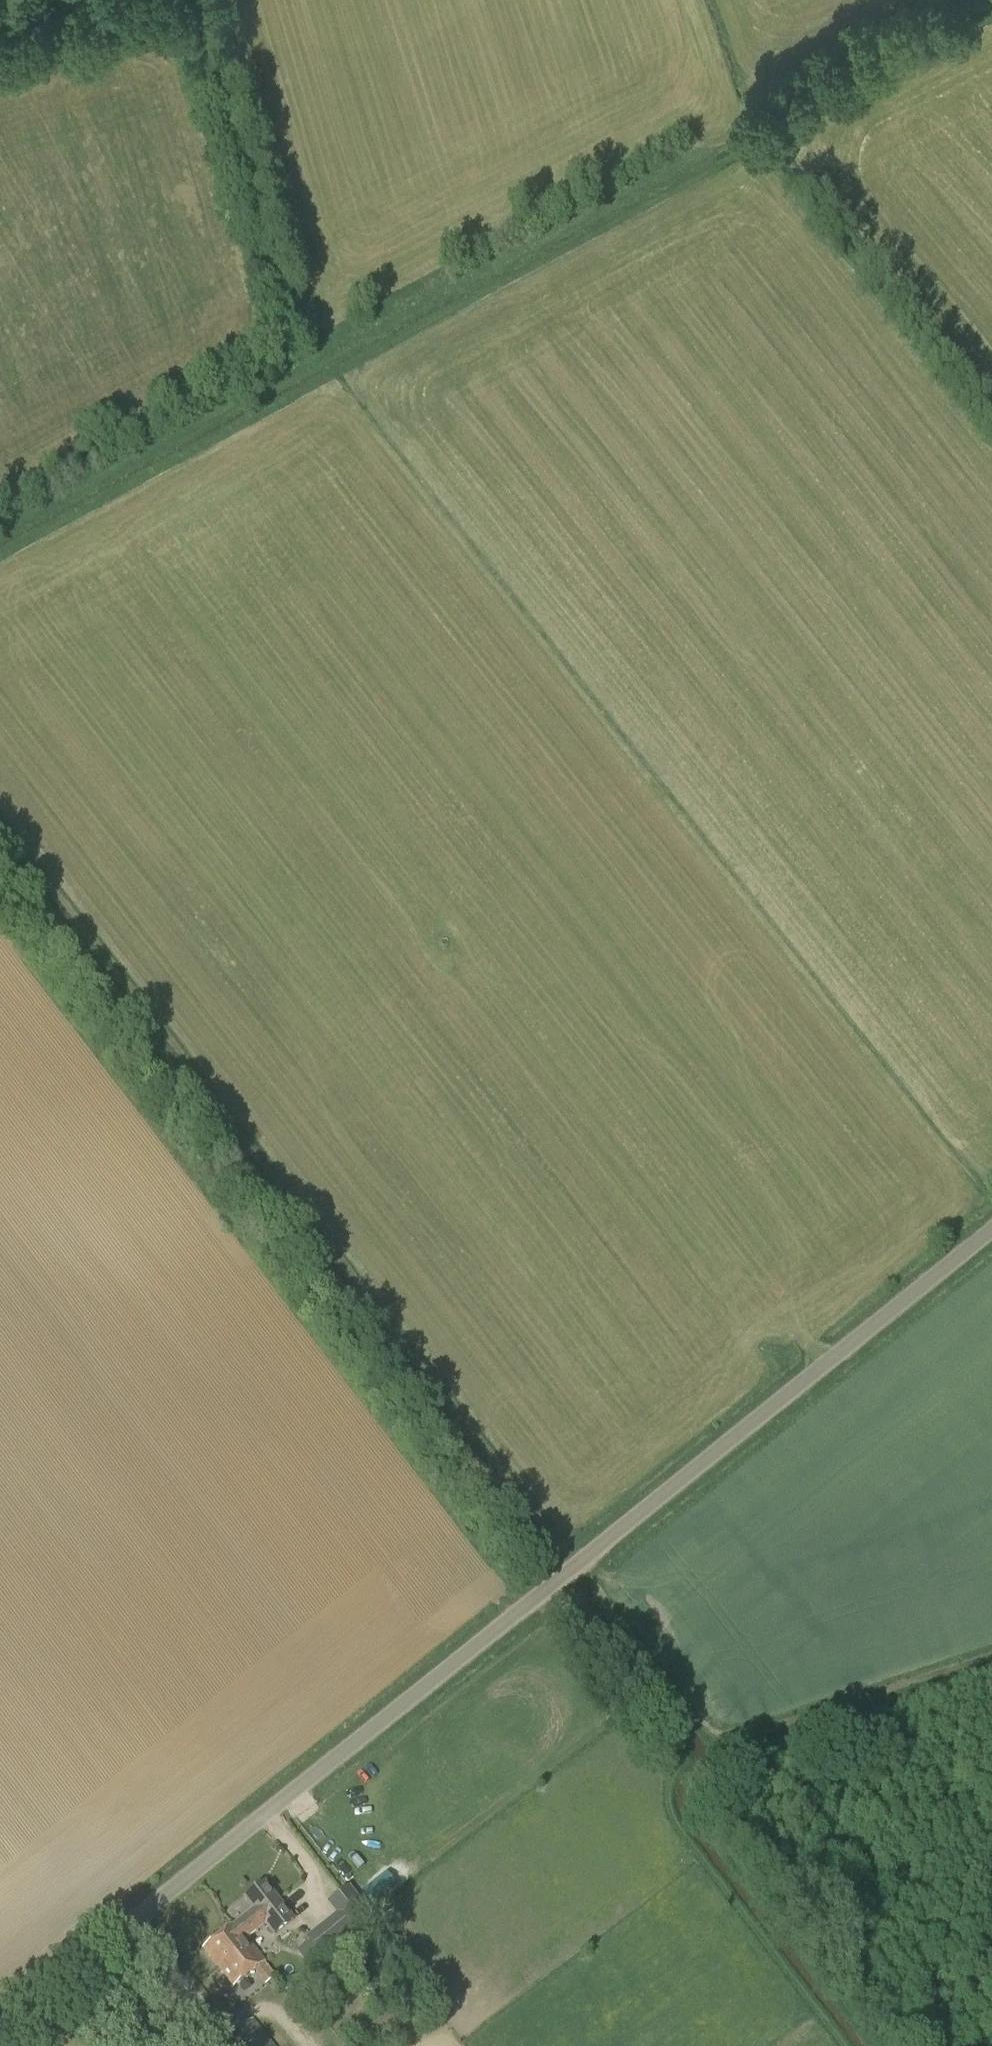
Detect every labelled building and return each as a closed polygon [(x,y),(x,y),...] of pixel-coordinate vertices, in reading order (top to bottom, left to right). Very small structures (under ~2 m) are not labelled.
[(235,1924),(247,1939),(266,1925),(274,1935),(293,1920),(264,1883),(245,1898),(254,1909),(235,1924)] [(323,1959),(374,1917),(349,1886),(326,1904),(335,1915),(306,1938),(323,1959)] [(265,1962),(247,1939),(235,1924),(204,1949),(233,1987),(254,1970),(265,1985),(275,1977),(264,1962),(265,1962)] [(421,2028),(423,2011),(415,2010),(413,2027),(421,2028)] [(253,2019),(245,2025),(244,2023),(228,2036),(229,2038),(224,2042),(227,2045),(273,2045),(253,2019)]
